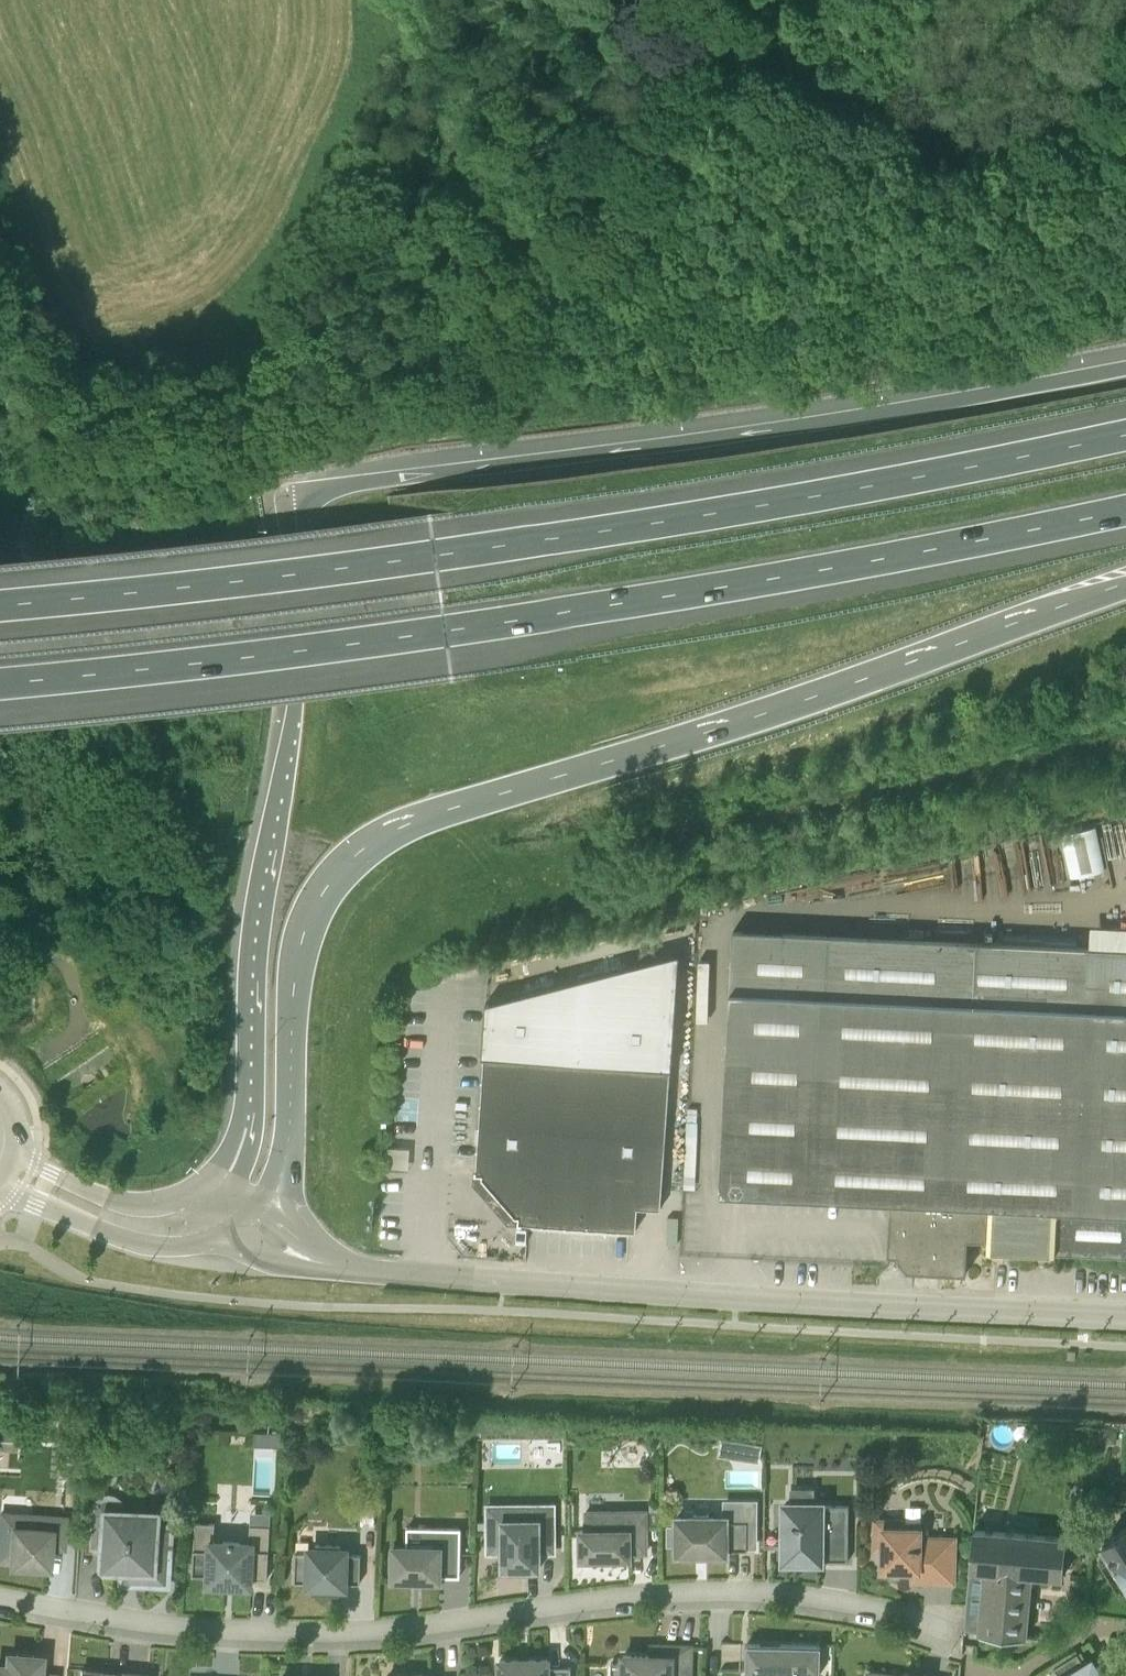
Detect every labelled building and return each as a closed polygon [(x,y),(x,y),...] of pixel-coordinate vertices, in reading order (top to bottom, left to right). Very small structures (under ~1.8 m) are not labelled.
[(494,981),(493,1001),(490,1056),(485,1055),(483,1078),(482,1078),(482,1080),(483,1080),(482,1101),(481,1101),(480,1103),(481,1103),(480,1124),(479,1124),(479,1126),(480,1126),(478,1147),(477,1147),(477,1149),(478,1149),(477,1169),(476,1172),(483,1173),(483,1176),(499,1195),(516,1215),(520,1215),(519,1222),(523,1223),(523,1222),(539,1223),(542,1224),(544,1224),(544,1223),(565,1225),(565,1226),(567,1226),(567,1225),(588,1227),(590,1227),(611,1228),(611,1229),(613,1229),(613,1228),(636,1230),(638,1207),(661,1208),(671,1068),(666,1068),(676,924),(494,981)] [(1090,926),(1089,947),(734,930),(721,1191),(891,1200),(888,1254),(899,1254),(899,1259),(903,1264),(908,1269),(913,1269),(967,1272),(968,1238),(988,1239),(988,1248),(1125,1255),(1125,927),(1090,926)] [(785,1530),(785,1553),(792,1554),(792,1564),(804,1564),(804,1560),(848,1561),(849,1505),(812,1505),(813,1491),(793,1491),(792,1504),(786,1504),(786,1509),(781,1509),(781,1530),(785,1530)] [(125,1580),(165,1582),(169,1530),(155,1530),(156,1516),(123,1515),(122,1509),(119,1504),(114,1501),(105,1501),(99,1505),(96,1511),(94,1545),(107,1547),(106,1553),(101,1557),(101,1565),(105,1570),(115,1570),(119,1566),(126,1566),(125,1580)] [(539,1552),(554,1552),(553,1506),(487,1507),(488,1553),(502,1553),(502,1569),(507,1569),(508,1574),(525,1574),(525,1569),(539,1568),(539,1552)] [(0,1527),(0,1529),(0,1544),(14,1545),(12,1564),(48,1566),(50,1540),(64,1541),(66,1515),(1,1510),(0,1527)] [(586,1530),(580,1530),(581,1558),(630,1558),(630,1552),(646,1552),(645,1511),(586,1512),(586,1530)] [(661,1525),(661,1511),(648,1511),(648,1525),(661,1525)] [(747,1550),(747,1521),(726,1521),(726,1518),(708,1518),(708,1514),(694,1514),(693,1518),(676,1517),(677,1553),(694,1553),(694,1557),(709,1557),(709,1553),(726,1553),(726,1550),(747,1550)] [(873,1516),(873,1528),(873,1536),(874,1543),(876,1549),(883,1550),(883,1567),(892,1568),(892,1571),(909,1571),(909,1568),(916,1568),(916,1581),(952,1582),(952,1580),(954,1568),(954,1564),(952,1551),(950,1535),(923,1534),(924,1525),(905,1525),(905,1518),(873,1516)] [(195,1522),(194,1548),(193,1575),(208,1576),(207,1584),(225,1585),(226,1581),(234,1582),(234,1586),(252,1587),(252,1577),(268,1578),(270,1526),(250,1526),(249,1542),(215,1540),(215,1523),(195,1522)] [(393,1547),(393,1553),(390,1553),(390,1572),(393,1572),(393,1579),(440,1580),(440,1564),(460,1564),(461,1529),(407,1528),(407,1547),(393,1547)] [(981,1633),(1025,1637),(1031,1574),(1062,1577),(1066,1536),(973,1528),(964,1629),(981,1631),(981,1633)] [(1102,1543),(1108,1553),(1099,1558),(1120,1592),(1125,1588),(1125,1528),(1102,1543)] [(310,1549),(310,1552),(295,1551),(294,1581),(309,1582),(309,1584),(314,1585),(314,1590),(339,1591),(339,1582),(360,1583),(361,1554),(346,1553),(346,1550),(340,1550),(341,1545),(316,1544),(316,1549),(310,1549)] [(821,1645),(747,1642),(746,1670),(820,1674),(821,1645)] [(611,1662),(611,1675),(689,1675),(691,1646),(653,1644),(653,1656),(623,1655),(623,1662),(611,1662)] [(1053,1667),(1059,1675),(1112,1675),(1105,1664),(1096,1669),(1091,1662),(1086,1665),(1077,1652),(1053,1667)] [(40,1657),(33,1657),(33,1654),(16,1653),(16,1655),(9,1655),(8,1666),(0,1666),(0,1675),(38,1675),(40,1657)] [(571,1667),(548,1667),(548,1659),(528,1660),(528,1661),(519,1661),(519,1660),(500,1660),(500,1675),(571,1675),(571,1667)]
